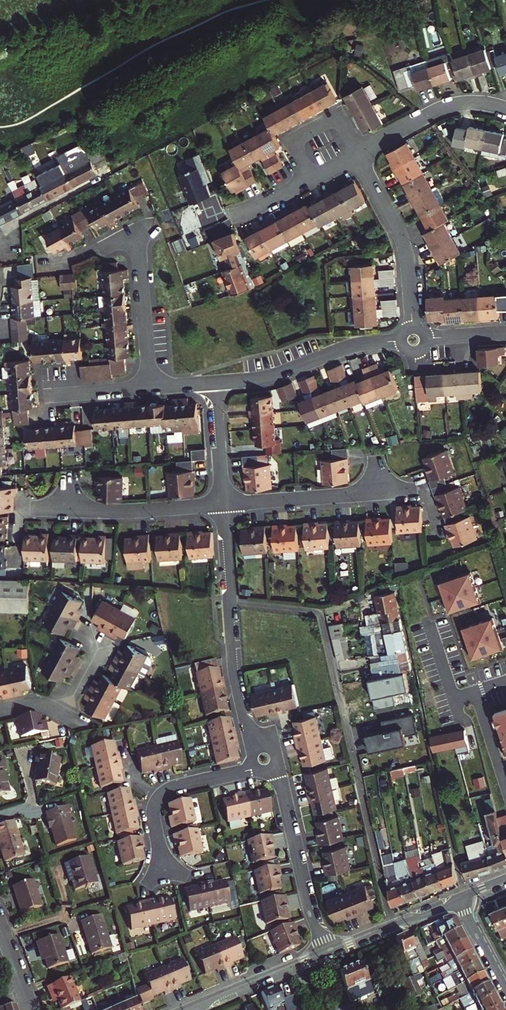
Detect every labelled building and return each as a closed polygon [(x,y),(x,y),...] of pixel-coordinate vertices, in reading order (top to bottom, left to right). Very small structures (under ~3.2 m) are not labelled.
[(485,52),(485,50),(469,55),(476,77),(482,75),(481,72),(491,69),(485,52)] [(485,52),(491,69),(497,67),(500,75),(505,73),(505,54),(494,57),(492,51),(485,52)] [(476,77),(469,55),(452,60),(457,76),(458,79),(467,77),(468,79),(476,77)] [(411,73),(428,68),(426,60),(409,66),(411,73)] [(449,79),(457,76),(452,60),(428,68),(434,85),(449,80),(449,79)] [(434,85),(428,68),(411,73),(409,66),(392,72),(398,91),(399,92),(408,89),(415,87),(416,90),(417,91),(434,85)] [(319,86),(316,81),(309,85),(321,107),(336,98),(327,81),(319,86)] [(302,88),(305,93),(296,99),(305,116),(321,107),(309,85),(302,88)] [(370,104),(360,86),(343,94),(348,104),(345,106),(350,115),(370,104)] [(415,87),(408,89),(412,104),(420,102),(417,91),(416,90),(415,87)] [(288,103),(285,98),(277,102),(290,125),(305,116),(296,99),(288,103)] [(270,106),(273,111),(265,116),(271,126),(275,134),(290,125),(277,102),(270,106)] [(350,115),(356,125),(359,123),(363,132),(381,123),(370,104),(350,115)] [(275,134),(271,126),(257,134),(277,169),(284,166),(275,148),(281,144),(276,136),(275,134)] [(452,146),(459,147),(460,145),(478,148),(481,129),(463,126),(462,130),(455,129),(452,146)] [(502,154),(505,137),(497,135),(498,132),(481,129),(478,148),(477,154),(494,157),(495,153),(502,154)] [(83,144),(93,139),(90,134),(80,139),(83,144)] [(277,169),(257,134),(244,141),(254,159),(261,156),(270,173),(277,169)] [(86,149),(95,144),(93,139),(83,144),(86,149)] [(254,159),(244,141),(230,148),(239,163),(250,184),(258,180),(248,162),(254,159)] [(95,144),(86,149),(91,158),(96,168),(107,162),(97,143),(95,144)] [(393,161),(390,163),(394,170),(415,158),(407,143),(388,153),(393,161)] [(29,149),(26,144),(21,147),(24,152),(29,149)] [(24,152),(21,147),(15,150),(17,154),(19,158),(25,154),(24,152)] [(188,170),(180,173),(191,202),(209,195),(205,182),(212,179),(202,151),(193,155),(198,166),(191,169),(191,168),(187,169),(188,170)] [(85,161),(81,153),(73,158),(77,165),(85,161)] [(29,161),(25,154),(19,158),(22,165),(29,161)] [(62,163),(66,171),(74,186),(98,173),(96,168),(91,158),(85,161),(77,165),(73,158),(62,163)] [(398,176),(400,175),(405,183),(424,174),(415,158),(394,170),(398,176)] [(250,184),(239,163),(224,171),(234,190),(243,185),(244,188),(250,184)] [(38,179),(53,171),(50,164),(34,172),(38,179)] [(53,171),(38,179),(41,184),(56,176),(53,171)] [(56,176),(41,184),(48,199),(74,186),(66,171),(56,176)] [(410,192),(407,193),(411,201),(432,189),(424,174),(405,183),(410,192)] [(18,188),(14,181),(9,183),(24,211),(48,199),(41,184),(39,185),(36,179),(18,188)] [(349,182),(350,185),(341,190),(351,209),(367,200),(355,179),(349,182)] [(0,190),(0,196),(1,199),(0,199),(0,224),(24,211),(9,183),(7,181),(0,184),(0,187),(1,189),(0,190)] [(139,204),(146,200),(138,184),(116,196),(126,214),(141,206),(139,204)] [(422,214),(440,204),(432,189),(411,201),(415,207),(417,206),(422,214)] [(332,194),(331,192),(325,195),(336,217),(343,213),(346,218),(354,213),(351,209),(341,190),(332,194)] [(318,199),(319,201),(310,206),(319,223),(320,225),(336,217),(325,195),(318,199)] [(126,214),(116,196),(102,204),(114,225),(118,223),(116,219),(126,214)] [(81,216),(90,231),(97,228),(98,229),(108,223),(110,227),(114,225),(102,204),(88,212),(87,210),(80,213),(81,216)] [(300,208),(299,206),(292,209),(304,231),(319,223),(310,206),(309,204),(300,208)] [(449,220),(440,204),(422,214),(426,223),(423,224),(427,231),(443,223),(449,220)] [(286,213),(287,215),(278,220),(288,239),(304,231),(292,209),(286,213)] [(70,245),(84,237),(83,235),(90,231),(81,216),(80,213),(73,217),(74,219),(60,227),(70,245)] [(269,225),(268,222),(261,226),(273,247),(288,239),(278,220),(269,225)] [(443,223),(427,231),(425,232),(430,242),(428,243),(431,250),(452,239),(443,223)] [(254,229),(256,232),(247,237),(257,256),(273,247),(261,226),(254,229)] [(70,245),(60,227),(46,235),(56,252),(67,247),(68,250),(72,248),(70,245)] [(240,250),(237,243),(233,231),(213,239),(221,258),(223,257),(236,252),(240,250)] [(178,247),(205,246),(205,234),(177,236),(178,247)] [(435,256),(437,255),(441,263),(459,254),(460,253),(452,239),(431,250),(435,256)] [(240,263),(236,252),(223,257),(227,268),(240,263)] [(104,271),(118,269),(117,261),(103,262),(104,271)] [(240,263),(227,268),(224,269),(233,293),(247,288),(249,287),(240,263)] [(375,278),(374,263),(353,264),(354,279),(375,278)] [(127,269),(118,269),(104,271),(105,295),(126,294),(124,273),(127,273),(127,271),(127,269)] [(394,269),(379,270),(380,278),(394,277),(394,269)] [(69,289),(68,274),(60,275),(61,289),(69,289)] [(77,288),(76,274),(68,274),(69,289),(72,289),(77,288)] [(34,300),(32,277),(18,278),(18,285),(13,285),(14,302),(34,300)] [(394,277),(380,278),(380,286),(395,285),(394,277)] [(355,295),(376,293),(375,278),(354,279),(348,280),(348,286),(355,285),(355,295)] [(377,308),(376,293),(355,295),(356,310),(377,308)] [(102,306),(102,311),(106,310),(127,309),(126,302),(128,300),(127,297),(126,295),(126,294),(105,295),(106,306),(102,306)] [(498,317),(498,310),(505,309),(505,295),(497,295),(479,297),(481,320),(488,319),(488,317),(498,317)] [(444,299),(443,296),(426,298),(428,319),(438,318),(438,321),(445,320),(444,299)] [(481,320),(479,297),(462,298),(463,319),(473,318),(473,321),(481,320)] [(463,319),(462,298),(444,299),(445,320),(445,323),(453,322),(453,319),(463,319)] [(396,299),(381,300),(382,308),(396,307),(396,299)] [(12,325),(27,324),(26,317),(35,316),(34,300),(14,302),(15,317),(11,318),(12,325)] [(396,307),(382,308),(382,316),(397,315),(396,307)] [(357,325),(378,323),(377,308),(356,310),(357,325)] [(102,322),(103,326),(107,325),(127,324),(127,309),(106,310),(107,321),(102,322)] [(27,324),(12,325),(12,333),(27,332),(27,324)] [(127,324),(107,325),(108,341),(128,340),(128,329),(132,328),(131,324),(127,324)] [(27,332),(12,333),(13,341),(28,339),(27,332)] [(36,340),(36,335),(32,336),(34,355),(34,360),(50,359),(48,340),(36,340)] [(81,343),(80,337),(64,338),(66,363),(69,362),(69,358),(81,357),(81,343)] [(66,363),(64,338),(48,340),(50,359),(62,359),(62,363),(66,363)] [(129,357),(128,340),(108,341),(109,363),(110,365),(124,364),(124,357),(129,357)] [(503,347),(478,349),(479,367),(499,365),(498,356),(504,356),(503,347)] [(5,360),(5,365),(1,365),(3,377),(5,377),(10,377),(30,375),(29,358),(5,360)] [(102,363),(94,364),(95,371),(95,380),(103,379),(102,363)] [(110,365),(109,363),(102,363),(103,379),(110,379),(110,373),(110,365)] [(381,373),(377,363),(369,366),(381,396),(398,389),(390,369),(381,373)] [(82,365),(79,365),(80,372),(95,371),(94,364),(82,365)] [(124,364),(110,365),(110,373),(125,372),(124,364)] [(334,366),(339,380),(346,377),(341,364),(334,366)] [(339,380),(334,366),(328,369),(333,382),(339,380)] [(362,369),(366,379),(357,382),(363,399),(365,402),(381,396),(369,366),(362,369)] [(95,371),(80,372),(80,381),(95,380),(95,371)] [(481,391),(480,372),(462,373),(464,398),(472,397),(471,392),(481,391)] [(462,373),(454,374),(444,374),(446,394),(456,393),(456,398),(464,398),(462,373)] [(446,394),(444,374),(427,376),(429,401),(436,400),(435,394),(446,394)] [(5,377),(6,382),(10,381),(11,393),(32,391),(30,375),(10,377),(5,377)] [(319,388),(313,375),(306,377),(311,391),(319,388)] [(429,401),(427,376),(414,377),(416,402),(429,401)] [(311,391),(306,377),(299,380),(304,394),(311,391)] [(357,382),(356,379),(348,382),(341,385),(349,405),(363,399),(357,382)] [(296,395),(290,381),(283,384),(288,398),(296,395)] [(288,398),(283,384),(276,387),(281,401),(288,398)] [(349,405),(341,385),(327,390),(335,410),(349,405)] [(335,410),(327,390),(313,396),(321,416),(335,410)] [(33,407),(32,391),(11,393),(12,416),(28,415),(28,408),(33,407)] [(248,414),(273,411),(271,395),(252,397),(252,410),(248,410),(248,414)] [(313,396),(298,402),(302,412),(306,421),(321,416),(313,396)] [(186,404),(186,398),(179,399),(182,431),(192,430),(192,424),(197,424),(196,404),(186,404)] [(171,425),(172,432),(182,431),(179,399),(171,399),(171,405),(164,406),(166,426),(171,425)] [(127,427),(149,425),(148,405),(133,407),(132,402),(125,403),(125,407),(127,427)] [(151,403),(149,405),(148,405),(149,425),(150,432),(163,431),(162,429),(166,428),(166,426),(164,406),(164,404),(155,405),(153,403),(151,403)] [(127,427),(125,407),(109,408),(111,428),(122,427),(122,432),(127,432),(127,427)] [(111,428),(109,408),(93,409),(95,429),(111,428)] [(254,429),(274,427),(273,411),(248,414),(249,418),(253,418),(254,429)] [(28,415),(12,416),(13,424),(21,424),(29,423),(28,415)] [(53,422),(54,426),(42,427),(44,448),(59,447),(58,426),(57,422),(53,422)] [(59,447),(83,445),(82,430),(75,430),(74,425),(58,426),(59,447)] [(44,448),(42,427),(26,428),(28,449),(44,448)] [(274,427),(254,429),(255,447),(264,447),(265,454),(268,453),(280,452),(279,441),(275,441),(274,427)] [(92,445),(90,429),(82,430),(83,445),(92,445)] [(348,447),(333,448),(332,448),(333,458),(349,457),(348,447)] [(205,458),(204,448),(191,449),(192,459),(205,458)] [(424,473),(428,482),(430,489),(445,483),(442,476),(453,472),(445,450),(422,458),(425,466),(428,472),(424,473)] [(254,454),(241,456),(242,475),(245,475),(246,481),(246,489),(270,487),(268,453),(265,454),(263,454),(255,454),(254,454)] [(347,467),(349,467),(349,457),(333,458),(322,459),(324,483),(348,481),(347,473),(347,467)] [(169,496),(193,493),(192,485),(191,479),(195,479),(194,470),(192,470),(192,459),(184,460),(176,461),(177,471),(167,472),(169,496)] [(89,478),(92,478),(91,494),(115,496),(116,472),(89,470),(89,478)] [(433,496),(448,490),(445,483),(430,489),(433,496)] [(0,485),(0,509),(11,509),(12,497),(12,493),(15,493),(15,485),(0,485)] [(433,496),(436,504),(439,503),(441,509),(444,517),(456,513),(467,509),(459,486),(448,490),(433,496)] [(422,525),(421,506),(413,507),(405,507),(405,504),(396,505),(397,531),(423,529),(422,525)] [(444,517),(441,518),(445,526),(459,521),(456,513),(444,517)] [(375,520),(375,516),(366,517),(368,544),(391,542),(389,518),(382,519),(375,520)] [(479,538),(470,516),(459,521),(445,526),(448,535),(451,534),(453,540),(456,547),(479,538)] [(344,521),(343,518),(334,519),(336,545),(360,543),(358,520),(350,521),(344,521)] [(312,524),(312,520),(303,521),(305,548),(330,546),(328,523),(320,523),(312,524)] [(281,526),(280,523),(272,523),(273,550),(297,548),(296,525),(288,525),(281,526)] [(254,528),(248,529),(240,529),(242,552),(267,550),(265,524),(254,525),(254,528)] [(23,532),(23,544),(22,555),(46,557),(48,530),(40,529),(40,532),(23,532)] [(186,535),(178,535),(180,552),(187,551),(188,556),(212,555),(210,532),(203,532),(195,533),(195,529),(186,530),(186,535)] [(52,532),(51,556),(75,557),(76,531),(69,530),(69,533),(52,532)] [(170,534),(163,534),(155,535),(156,559),(180,557),(180,552),(178,535),(178,530),(169,531),(170,534)] [(81,534),(80,558),(105,558),(105,531),(96,531),(96,534),(81,534)] [(137,533),(137,536),(134,536),(131,537),(123,537),(125,561),(125,567),(142,566),(141,560),(149,559),(147,532),(137,533)] [(469,571),(439,581),(448,610),(479,601),(469,571)] [(28,607),(27,590),(27,576),(22,576),(0,576),(0,607),(28,607)] [(76,615),(79,609),(75,607),(77,602),(81,596),(62,585),(52,603),(76,615)] [(390,592),(377,595),(380,608),(364,611),(367,624),(398,618),(395,607),(393,607),(390,592)] [(105,628),(117,604),(100,594),(92,610),(90,615),(97,619),(101,621),(99,625),(105,628)] [(43,619),(63,629),(66,623),(69,618),(73,621),(76,615),(52,603),(43,619)] [(113,627),(116,628),(124,632),(134,613),(117,604),(105,628),(111,631),(113,627)] [(491,616),(461,626),(471,656),(501,647),(491,616)] [(362,634),(374,633),(384,632),(400,629),(398,618),(367,624),(360,626),(362,634)] [(346,635),(344,623),(328,624),(331,637),(344,636),(346,635)] [(389,651),(404,647),(400,629),(384,632),(374,633),(378,653),(389,651)] [(79,644),(60,634),(51,650),(75,663),(78,657),(73,655),(76,650),(79,644)] [(349,657),(344,636),(331,637),(336,659),(349,657)] [(122,654),(117,652),(114,657),(139,671),(148,653),(128,643),(124,650),(122,654)] [(407,658),(404,647),(389,651),(378,653),(369,654),(372,666),(407,658)] [(75,663),(51,650),(42,667),(58,676),(58,675),(61,677),(65,670),(67,666),(72,669),(75,663)] [(116,665),(114,669),(110,676),(123,683),(130,687),(139,671),(114,657),(111,663),(116,665)] [(217,676),(213,657),(191,662),(198,692),(222,686),(220,676),(217,676)] [(374,676),(409,669),(407,658),(372,666),(374,676)] [(34,683),(28,661),(10,666),(17,692),(23,691),(22,686),(26,685),(34,683)] [(10,666),(0,669),(0,691),(4,690),(9,689),(10,693),(17,692),(10,666)] [(98,683),(93,680),(90,686),(114,699),(123,683),(110,676),(103,672),(100,679),(98,683)] [(405,672),(369,680),(373,698),(393,694),(409,690),(405,672)] [(296,702),(291,680),(269,685),(275,710),(284,708),(283,705),(296,702)] [(269,685),(247,690),(252,712),(264,710),(264,712),(275,710),(269,685)] [(85,706),(104,717),(114,699),(90,686),(87,692),(91,695),(89,698),(85,706)] [(222,686),(198,692),(202,713),(224,709),(221,696),(224,695),(222,686)] [(393,694),(373,698),(375,710),(396,705),(393,694)] [(493,710),(505,749),(505,706),(493,710)] [(39,717),(37,709),(15,714),(19,732),(47,727),(45,720),(40,721),(39,717)] [(157,718),(155,711),(147,712),(149,719),(157,718)] [(295,730),(292,731),(294,741),(319,735),(314,712),(299,716),(292,717),(295,730)] [(412,712),(380,719),(382,730),(365,734),(368,751),(405,743),(404,735),(416,732),(412,712)] [(231,727),(228,728),(226,716),(204,721),(209,742),(233,736),(231,727)] [(464,725),(429,732),(433,749),(455,741),(457,748),(469,746),(464,725)] [(174,734),(152,738),(154,746),(159,770),(168,768),(167,765),(180,762),(174,734)] [(294,741),(296,751),(299,750),(302,763),(324,758),(319,735),(294,741)] [(233,736),(209,742),(213,762),(234,757),(232,745),(235,744),(233,736)] [(113,753),(110,740),(88,745),(93,766),(118,760),(117,752),(113,753)] [(159,770),(154,746),(133,750),(139,772),(151,769),(151,772),(159,770)] [(36,760),(33,778),(53,782),(58,755),(35,751),(33,759),(36,760)] [(118,760),(93,766),(98,787),(120,782),(117,770),(121,769),(118,760)] [(415,763),(402,766),(403,772),(416,769),(415,763)] [(306,790),(331,784),(326,764),(304,769),(307,782),(304,783),(306,790)] [(311,798),(314,810),(336,805),(331,784),(306,790),(308,798),(311,798)] [(126,788),(104,793),(109,813),(133,807),(131,799),(128,799),(126,788)] [(252,791),(251,788),(241,790),(247,815),(269,810),(266,795),(264,788),(252,791)] [(233,796),(219,799),(225,821),(247,815),(241,790),(232,792),(233,796)] [(491,868),(505,862),(505,847),(502,838),(502,835),(501,834),(491,795),(486,796),(489,807),(487,808),(492,841),(483,843),(484,845),(491,868)] [(169,815),(166,816),(169,826),(194,820),(188,796),(166,802),(169,815)] [(43,814),(46,823),(48,822),(55,843),(74,836),(66,811),(68,810),(66,802),(44,809),(45,813),(43,814)] [(133,807),(109,813),(113,834),(136,829),(133,817),(136,816),(133,807)] [(318,841),(343,835),(338,812),(316,817),(319,829),(315,830),(318,841)] [(2,856),(22,850),(11,815),(0,819),(0,844),(1,846),(0,846),(0,850),(2,856)] [(428,854),(430,859),(433,859),(444,884),(456,879),(443,821),(436,823),(442,849),(432,853),(428,854)] [(195,827),(170,833),(172,843),(176,842),(179,855),(200,850),(195,827)] [(269,832),(252,836),(244,838),(249,861),(271,855),(268,842),(271,842),(269,832)] [(142,845),(140,835),(115,841),(120,863),(142,858),(139,846),(142,845)] [(464,844),(466,850),(484,845),(483,843),(482,839),(464,844)] [(336,868),(350,865),(345,842),(323,847),(326,860),(322,861),(325,871),(336,868)] [(491,868),(484,845),(466,850),(468,859),(459,861),(463,876),(491,868)] [(404,865),(406,870),(408,869),(419,893),(431,889),(420,864),(418,865),(416,859),(418,859),(417,853),(416,848),(404,850),(405,858),(406,863),(404,865)] [(391,855),(393,863),(394,870),(406,898),(419,893),(408,869),(406,870),(404,865),(406,863),(405,858),(404,850),(391,855)] [(62,861),(65,869),(66,868),(72,887),(85,883),(87,888),(96,886),(97,885),(99,884),(100,882),(100,881),(100,879),(98,871),(92,873),(86,853),(62,861)] [(416,859),(418,865),(420,864),(431,889),(444,884),(433,859),(430,859),(428,854),(418,859),(416,859)] [(391,855),(381,859),(382,867),(393,863),(391,855)] [(276,874),(279,873),(277,863),(252,869),(257,892),(279,887),(276,874)] [(394,870),(393,863),(382,867),(391,904),(406,898),(394,870)] [(11,883),(19,910),(40,903),(32,876),(11,883)] [(210,881),(209,878),(202,880),(208,905),(228,900),(227,895),(231,894),(229,884),(225,885),(223,878),(210,881)] [(193,885),(181,888),(186,910),(208,905),(202,880),(193,882),(193,885)] [(373,901),(364,880),(344,888),(354,912),(363,909),(361,905),(373,901)] [(354,912),(344,888),(325,896),(333,917),(345,912),(346,915),(354,912)] [(282,904),(285,903),(283,893),(258,899),(263,922),(285,917),(282,904)] [(156,899),(156,896),(146,898),(152,922),(174,917),(169,896),(156,899)] [(136,900),(137,904),(123,907),(128,928),(152,922),(146,898),(136,900)] [(492,910),(503,938),(505,937),(505,905),(492,910)] [(110,945),(99,913),(79,919),(91,952),(110,945)] [(423,937),(428,946),(436,942),(459,929),(454,918),(450,917),(441,920),(444,926),(436,929),(437,932),(430,936),(429,934),(423,937)] [(296,930),(291,919),(268,929),(277,951),(288,947),(298,942),(293,931),(296,930)] [(435,955),(465,940),(459,929),(436,942),(440,949),(434,952),(435,955)] [(57,931),(33,939),(38,953),(41,952),(46,965),(66,959),(57,931)] [(412,977),(424,971),(421,963),(415,952),(410,941),(407,934),(394,940),(412,977)] [(224,966),(232,963),(231,960),(242,955),(233,935),(214,943),(224,966)] [(422,949),(416,938),(410,941),(415,952),(422,949)] [(455,959),(471,951),(465,940),(435,955),(437,959),(443,955),(447,963),(455,959)] [(224,966),(214,943),(194,952),(203,972),(214,967),(216,970),(224,966)] [(427,960),(422,949),(415,952),(421,963),(427,960)] [(460,970),(477,962),(471,951),(455,959),(458,964),(450,968),(453,974),(460,970)] [(180,986),(178,983),(190,978),(181,957),(162,966),(172,989),(180,986)] [(432,971),(427,960),(421,963),(424,971),(426,974),(432,971)] [(374,992),(361,962),(338,972),(351,1002),(359,999),(356,992),(367,988),(369,994),(374,992)] [(460,985),(483,973),(477,962),(460,970),(463,976),(457,980),(460,985)] [(152,998),(150,995),(162,990),(163,993),(172,989),(162,966),(142,974),(146,985),(136,990),(137,996),(140,1003),(152,998)] [(438,982),(432,971),(426,974),(431,985),(438,982)] [(46,983),(50,995),(55,993),(62,1008),(65,1006),(68,1005),(71,1003),(77,1001),(80,1000),(70,973),(46,983)] [(401,976),(404,981),(401,982),(410,1000),(421,995),(412,977),(410,977),(407,973),(401,976)] [(448,998),(451,1004),(471,993),(488,984),(483,973),(460,985),(456,987),(459,993),(448,998)] [(132,977),(123,981),(124,985),(129,982),(134,994),(127,997),(128,1000),(137,996),(136,990),(132,977)] [(494,996),(488,984),(471,993),(474,998),(462,1004),(465,1009),(466,1009),(494,996)] [(276,986),(260,993),(267,1009),(301,1009),(300,1009),(299,1007),(294,994),(282,999),(276,986)] [(104,993),(109,1003),(114,1001),(109,991),(108,988),(103,990),(104,993)] [(140,1003),(137,996),(128,1000),(123,1002),(126,1009),(141,1009),(140,1003)] [(500,1007),(494,996),(466,1009),(493,1009),(500,1007)] [(81,1004),(84,1009),(90,1009),(85,998),(80,1000),(81,1003),(81,1004)] [(112,1009),(126,1009),(123,1002),(121,998),(114,1001),(109,1003),(111,1008),(112,1009)]
